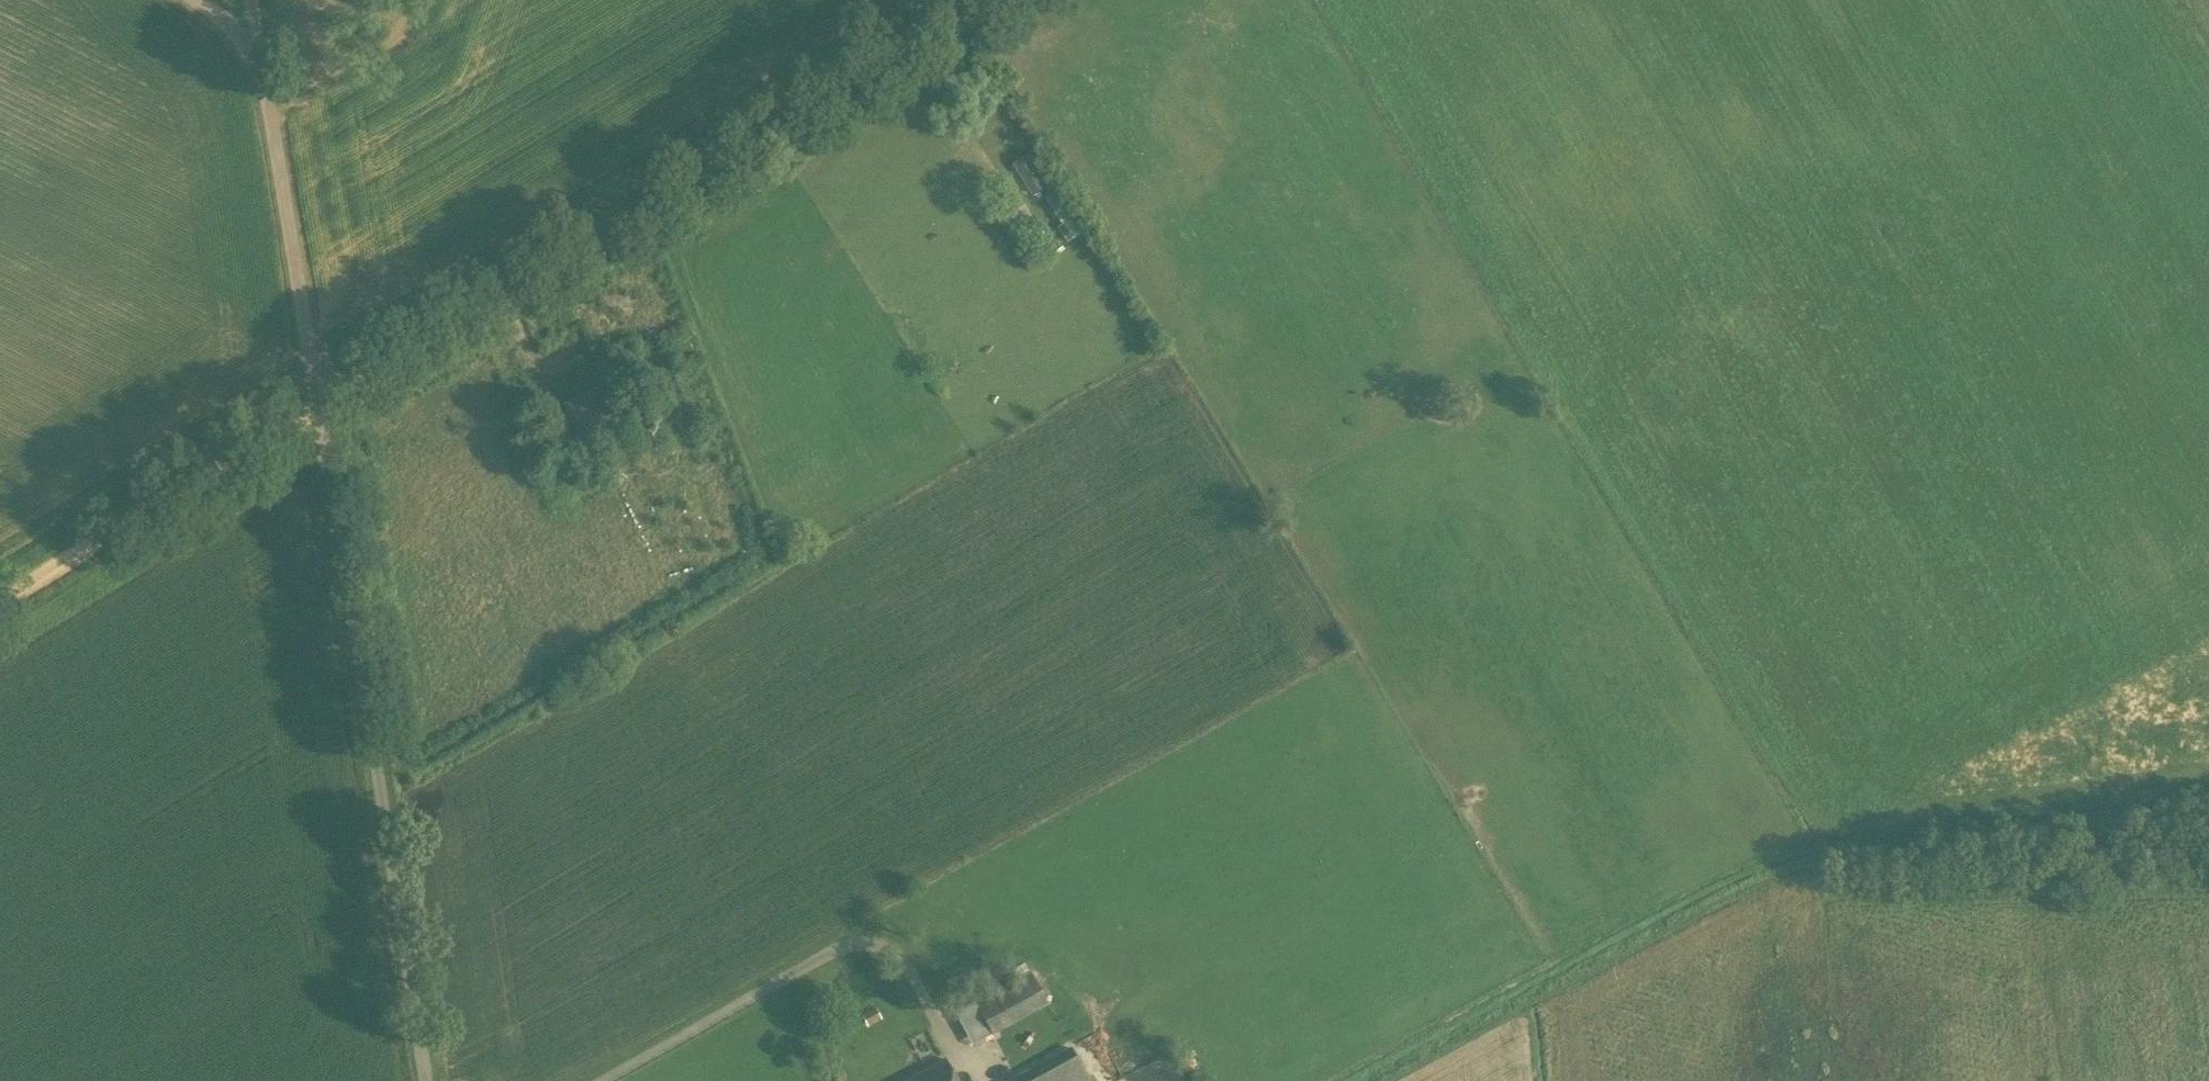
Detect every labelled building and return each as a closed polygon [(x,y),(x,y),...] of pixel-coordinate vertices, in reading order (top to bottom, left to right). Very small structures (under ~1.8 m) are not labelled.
[(1012,165),(1032,197),(1056,182),(1036,150),(1012,165)] [(992,1036),(1049,1006),(1031,972),(954,1013),(962,1027),(982,1017),(992,1036)] [(1070,1046),(1007,1080),(1089,1080),(1070,1046)] [(944,1060),(905,1080),(956,1080),(944,1060)]
